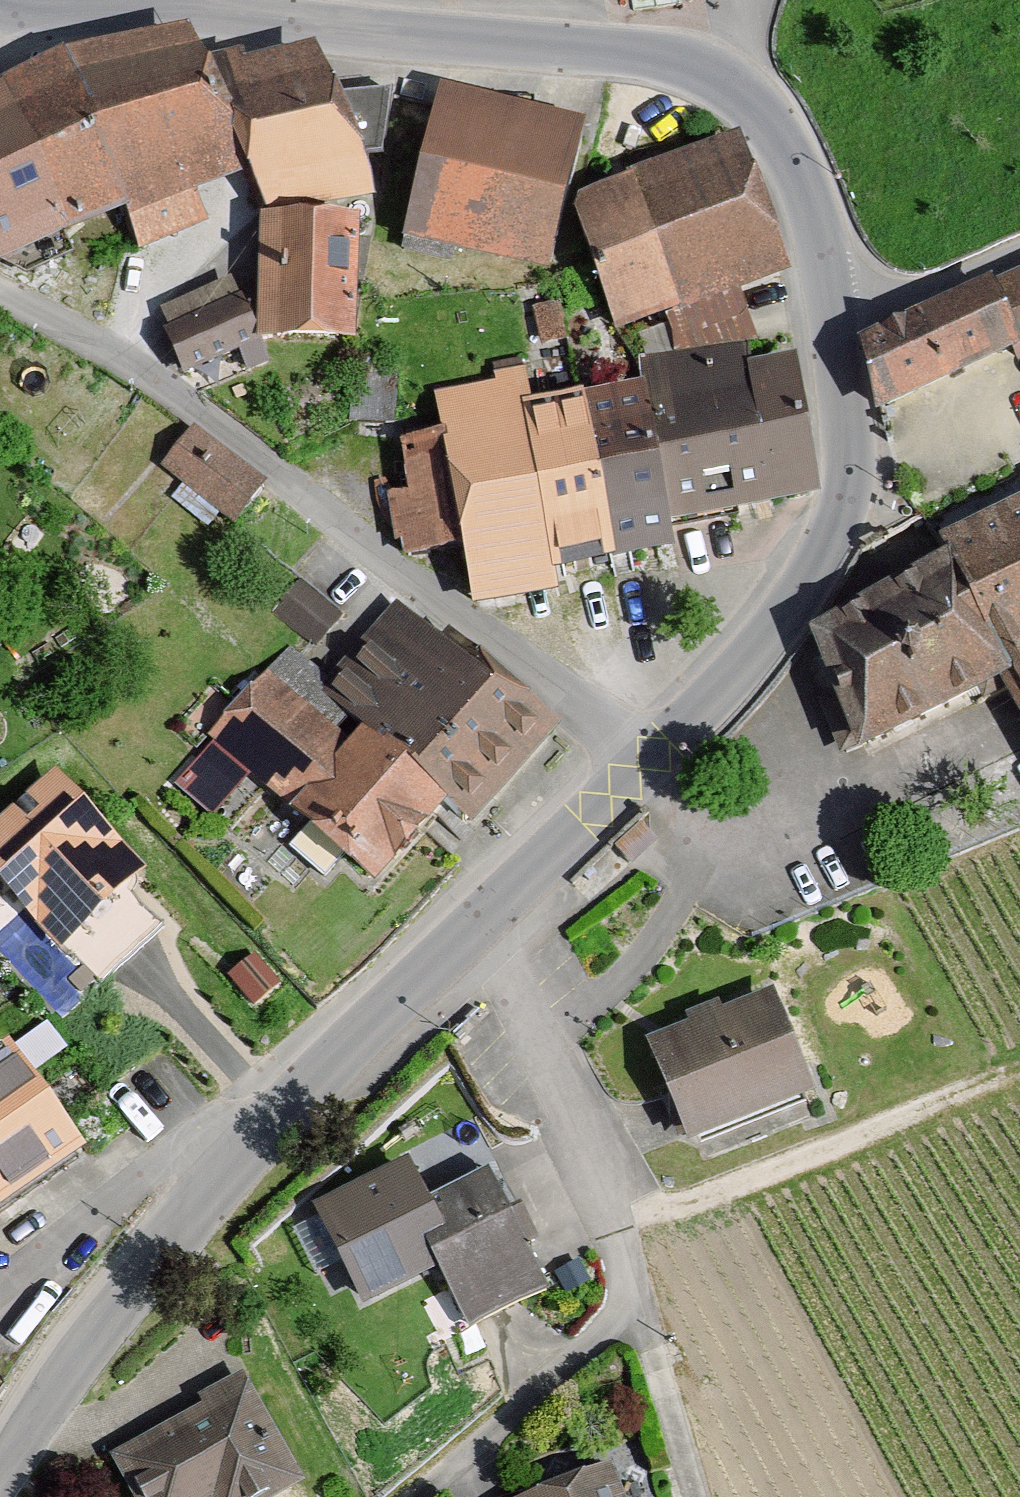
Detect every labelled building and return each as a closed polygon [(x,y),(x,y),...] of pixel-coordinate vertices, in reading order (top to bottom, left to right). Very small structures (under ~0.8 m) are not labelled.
[(0,95),(0,277),(120,227),(136,257),(204,230),(196,209),(234,193),(182,46),(59,69),(0,95)] [(375,209),(309,59),(207,82),(258,229),(375,209)] [(582,134),(433,104),(421,183),(401,255),(547,290),(567,219),(582,134)] [(567,219),(611,348),(791,290),(774,240),(734,146),(625,181),(631,195),(567,219)] [(354,234),(257,233),(255,357),(353,358),(354,234)] [(853,349),(885,426),(1019,372),(1019,282),(853,349)] [(255,357),(236,310),(161,341),(180,387),(255,357)] [(401,504),(385,507),(392,563),(455,568),(471,624),(559,610),(556,587),(674,572),(673,544),(814,510),(793,373),(749,380),(744,357),(637,369),(637,400),(529,413),(521,384),(434,406),(438,448),(400,453),(401,504)] [(266,497),(184,442),(155,475),(230,539),(266,497)] [(801,658),(864,779),(1011,704),(1019,720),(1019,517),(942,557),(954,580),(801,658)] [(282,605),(324,627),(340,596),(298,574),(282,605)] [(328,684),(288,655),(207,750),(377,908),(449,827),(469,838),(556,741),(392,612),(328,684)] [(52,785),(0,830),(0,902),(55,964),(140,876),(52,785)] [(819,1110),(764,1003),(646,1051),(687,1167),(819,1110)] [(9,1058),(0,1065),(0,1233),(86,1168),(9,1058)] [(542,1299),(483,1177),(405,1218),(462,1342),(542,1299)] [(240,1383),(102,1464),(119,1496),(301,1496),(302,1496),(240,1383)] [(548,1496),(621,1496),(612,1474),(548,1496)]
